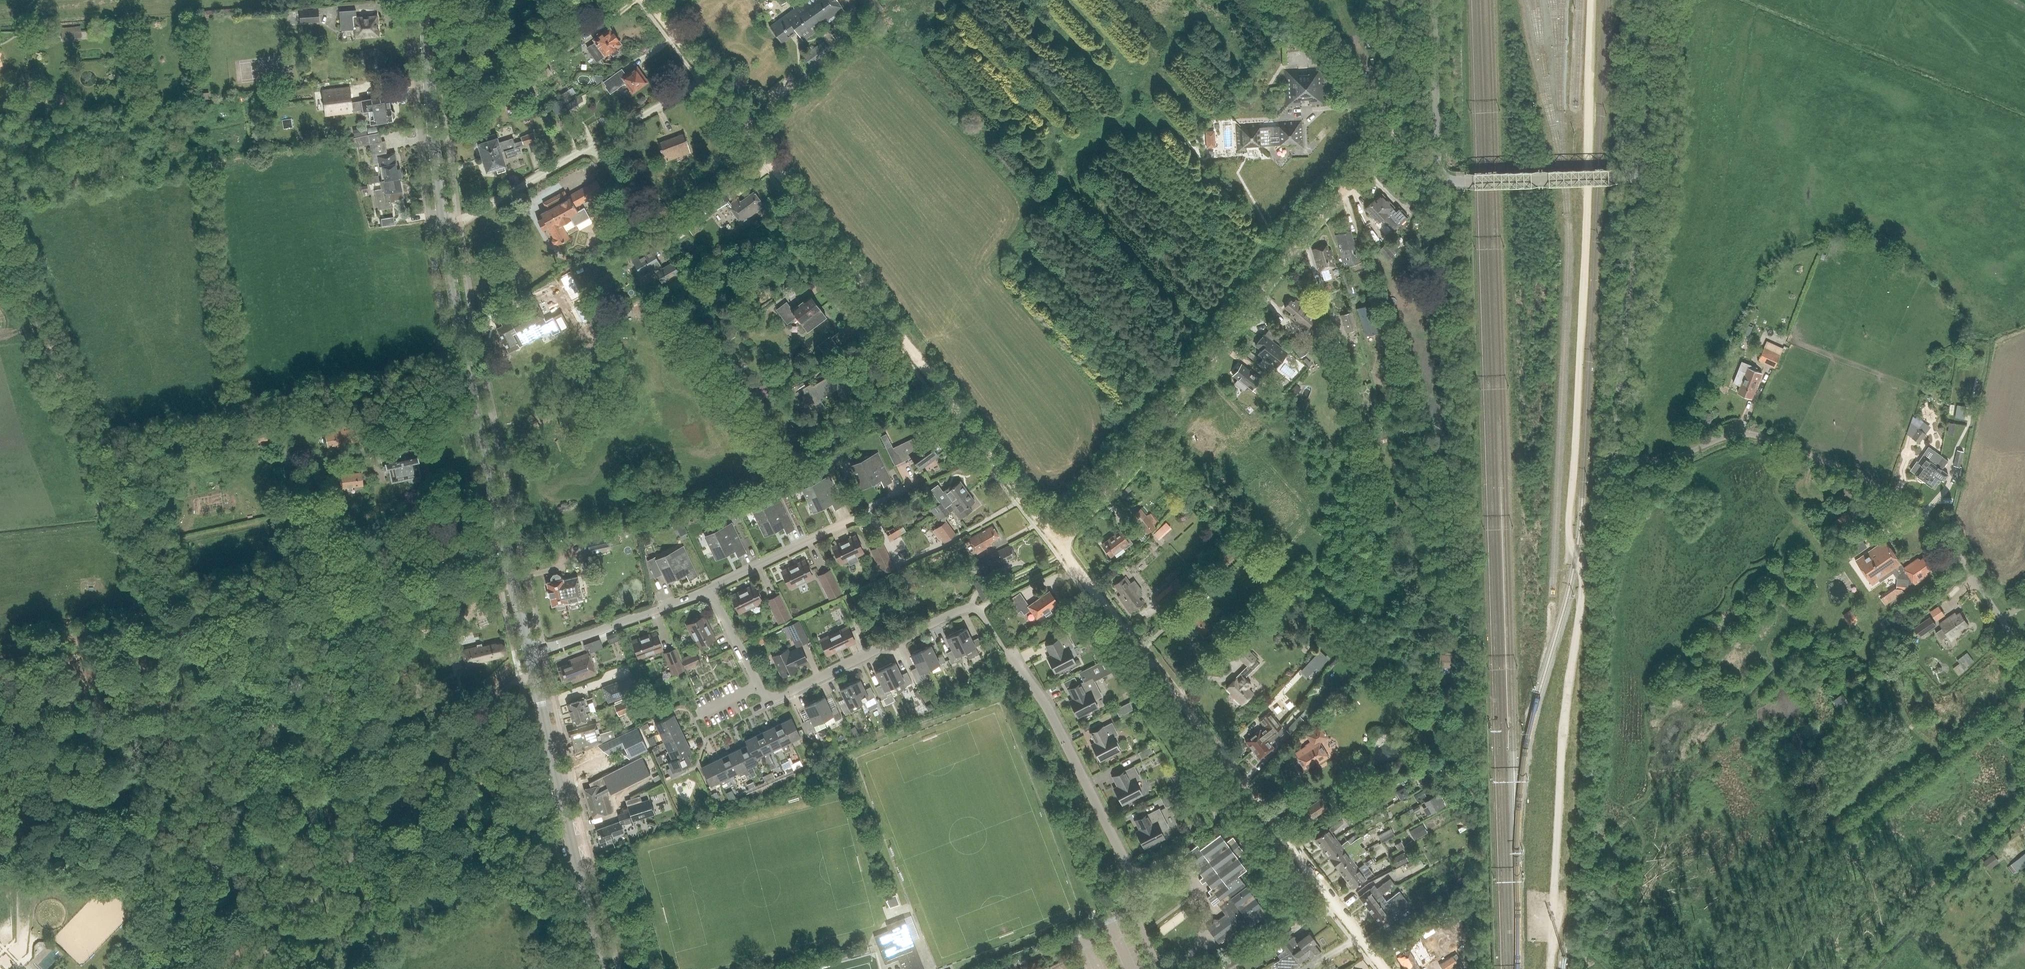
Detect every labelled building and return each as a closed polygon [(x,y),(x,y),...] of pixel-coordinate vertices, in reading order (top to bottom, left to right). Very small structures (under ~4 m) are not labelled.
[(770,27),(781,43),(797,32),(803,41),(845,11),(837,0),(803,0),(794,7),(795,8),(770,27)] [(320,9),(301,10),(301,23),(320,22),(320,9)] [(356,19),(356,11),(340,12),(341,31),(357,30),(357,36),(377,35),(376,18),(356,19)] [(80,24),(62,25),(63,42),(82,40),(80,24)] [(595,42),(587,48),(596,62),(605,56),(610,53),(613,57),(619,52),(616,48),(621,45),(610,28),(593,40),(595,42)] [(1284,69),(1285,88),(1324,87),(1323,67),(1284,69)] [(620,71),(609,79),(613,85),(616,83),(619,87),(626,82),(633,92),(646,82),(636,68),(624,77),(620,71)] [(1324,106),(1324,87),(1285,88),(1286,108),(1324,106)] [(364,115),(369,114),(371,124),(393,120),(393,119),(395,116),(394,113),(391,110),(388,96),(361,101),(352,102),(350,88),(323,91),(326,116),(353,113),(353,111),(363,109),(364,115)] [(572,88),(560,95),(565,103),(571,99),(570,97),(575,93),(572,88)] [(580,96),(571,101),(574,106),(583,101),(580,96)] [(567,111),(563,100),(553,104),(558,115),(567,111)] [(1274,141),(1270,141),(1270,146),(1295,144),(1295,149),(1304,149),(1302,120),(1279,122),(1279,127),(1273,127),(1274,141)] [(1246,147),(1270,146),(1270,141),(1274,141),(1273,127),(1260,128),(1259,123),(1236,124),(1237,153),(1246,152),(1246,147)] [(478,144),(482,158),(520,146),(534,142),(536,141),(534,132),(521,136),(522,141),(514,143),(513,138),(498,143),(497,138),(495,139),(494,135),(485,138),(486,142),(478,144)] [(1215,148),(1214,132),(1206,132),(1207,149),(1215,148)] [(379,163),(383,182),(389,180),(390,181),(400,180),(402,179),(400,168),(398,169),(395,153),(386,155),(386,151),(387,151),(385,142),(382,142),(380,133),(353,138),(355,147),(370,144),(374,164),(379,163)] [(684,134),(658,143),(665,162),(691,153),(684,134)] [(531,152),(539,150),(536,141),(534,142),(528,144),(531,152)] [(522,153),(520,146),(482,158),(487,172),(497,169),(498,173),(505,171),(504,167),(506,166),(503,158),(522,153)] [(367,177),(368,184),(379,182),(377,175),(367,177)] [(699,195),(712,186),(707,179),(694,187),(699,195)] [(389,180),(383,182),(380,182),(382,190),(375,191),(379,210),(392,207),(390,200),(403,198),(400,180),(390,181),(389,180)] [(543,218),(538,221),(543,230),(548,227),(554,238),(552,241),(554,244),(558,245),(569,238),(562,225),(571,220),(575,226),(589,218),(584,208),(580,211),(577,206),(590,199),(584,188),(567,197),(564,192),(544,203),(548,211),(541,214),(543,218)] [(738,199),(731,204),(728,201),(730,200),(725,191),(702,204),(708,216),(727,205),(728,207),(727,208),(739,224),(764,206),(754,192),(741,202),(738,199)] [(674,201),(678,207),(690,200),(686,194),(674,201)] [(1375,200),(1399,225),(1408,217),(1398,207),(1395,209),(1381,194),(1375,200)] [(1393,231),(1399,225),(1375,200),(1375,199),(1365,209),(1378,223),(1382,219),(1393,231)] [(665,206),(661,209),(665,216),(670,213),(665,206)] [(1446,221),(1449,217),(1439,211),(1436,216),(1446,221)] [(365,215),(368,228),(380,225),(378,212),(365,215)] [(393,217),(381,219),(383,226),(394,224),(393,217)] [(1445,231),(1434,217),(1428,222),(1439,236),(1445,231)] [(1353,240),(1350,231),(1335,235),(1345,266),(1362,261),(1355,239),(1353,240)] [(1384,244),(1385,244),(1378,250),(1386,260),(1393,254),(1399,249),(1390,239),(1384,244)] [(635,245),(622,252),(625,258),(639,250),(635,245)] [(1313,250),(1319,271),(1321,271),(1324,281),(1331,279),(1328,268),(1335,266),(1330,250),(1328,250),(1327,245),(1313,250)] [(655,256),(653,257),(649,251),(632,261),(636,267),(638,266),(644,275),(653,269),(662,284),(679,273),(672,262),(663,268),(655,256)] [(1341,273),(1349,300),(1356,298),(1348,271),(1341,273)] [(564,277),(560,279),(573,305),(584,300),(574,279),(567,283),(564,277)] [(786,302),(776,310),(787,324),(796,317),(807,331),(826,317),(811,297),(793,311),(786,302)] [(1291,300),(1285,308),(1291,313),(1289,316),(1305,330),(1316,317),(1295,300),(1293,302),(1291,300)] [(553,318),(546,321),(539,308),(503,326),(504,330),(499,332),(509,353),(519,347),(551,331),(553,335),(560,331),(553,318)] [(1359,337),(1352,312),(1341,316),(1346,333),(1348,332),(1351,339),(1359,337)] [(1287,353),(1272,341),(1274,339),(1279,343),(1284,338),(1271,328),(1265,336),(1264,335),(1256,345),(1261,349),(1256,354),(1275,368),(1287,353)] [(830,336),(817,345),(826,357),(839,348),(830,336)] [(1300,359),(1301,358),(1306,354),(1309,351),(1297,338),(1294,340),(1290,344),(1288,346),(1300,359)] [(1767,342),(1759,361),(1775,368),(1784,349),(1767,342)] [(1256,357),(1250,352),(1247,355),(1254,360),(1256,357)] [(1306,356),(1303,359),(1309,365),(1312,362),(1306,356)] [(1755,391),(1762,373),(1757,371),(1758,367),(1742,361),(1739,370),(1733,383),(1741,386),(1738,393),(1749,398),(1752,390),(1755,391)] [(1241,364),(1233,376),(1237,379),(1234,384),(1244,391),(1247,386),(1252,390),(1261,379),(1241,364)] [(793,388),(782,398),(790,404),(800,399),(804,406),(807,404),(813,414),(825,407),(819,397),(836,388),(842,398),(853,391),(844,374),(841,376),(838,372),(813,386),(812,384),(806,387),(803,382),(796,386),(793,388)] [(1273,391),(1278,386),(1272,380),(1267,386),(1273,391)] [(1295,385),(1290,390),(1293,393),(1298,389),(1295,385)] [(1957,405),(1955,417),(1964,419),(1966,407),(1957,405)] [(1920,443),(1930,427),(1923,422),(1919,419),(1908,435),(1912,438),(1920,443)] [(1949,421),(1947,432),(1953,433),(1955,422),(1949,421)] [(362,424),(336,427),(337,431),(325,434),(328,449),(366,441),(362,424)] [(882,435),(880,437),(886,449),(892,446),(886,434),(882,435)] [(927,441),(924,444),(917,436),(893,448),(900,463),(900,462),(910,455),(920,469),(924,466),(925,467),(931,462),(931,461),(938,456),(936,453),(942,449),(937,442),(931,446),(927,441)] [(817,455),(810,458),(813,463),(828,455),(826,451),(824,452),(818,441),(812,445),(817,455)] [(386,472),(390,471),(393,482),(408,478),(409,484),(421,481),(420,476),(417,460),(419,460),(416,448),(385,455),(388,468),(385,468),(386,472)] [(1957,451),(1954,465),(1961,467),(1964,452),(1957,451)] [(877,453),(851,466),(862,489),(870,485),(868,482),(879,477),(883,486),(891,482),(877,453)] [(1916,474),(1915,475),(1918,477),(1918,479),(1922,482),(1924,481),(1925,482),(1942,457),(1936,453),(1930,461),(1924,457),(1920,463),(1917,461),(1910,470),(1916,474)] [(1942,457),(1925,482),(1934,488),(1941,479),(1943,481),(1948,474),(1942,470),(1948,461),(1942,457)] [(343,489),(348,488),(348,490),(353,489),(353,488),(364,486),(362,472),(341,474),(343,489)] [(829,477),(802,489),(813,512),(821,508),(820,506),(831,501),(835,509),(843,505),(829,477)] [(952,488),(950,486),(943,491),(938,484),(931,490),(939,501),(933,506),(938,513),(967,492),(960,482),(952,488)] [(938,513),(941,517),(952,508),(959,517),(971,509),(967,504),(973,500),(967,492),(938,513)] [(780,500),(754,513),(765,536),(772,532),(771,529),(782,524),(786,533),(794,529),(780,500)] [(1147,516),(1141,509),(1132,516),(1147,535),(1156,528),(1153,525),(1157,522),(1150,513),(1147,516)] [(1852,521),(1843,509),(1832,519),(1841,530),(1852,521)] [(946,522),(933,531),(939,540),(940,539),(944,544),(956,535),(946,522)] [(731,523),(705,536),(716,559),(724,555),(723,553),(733,548),(738,556),(745,552),(731,523)] [(992,526),(968,540),(977,554),(986,548),(986,547),(992,543),(991,542),(999,537),(992,526)] [(1162,526),(1153,534),(1159,540),(1168,532),(1162,526)] [(684,527),(676,531),(680,538),(688,534),(684,527)] [(903,527),(890,535),(893,540),(906,532),(903,527)] [(1120,531),(1102,545),(1111,556),(1124,546),(1125,549),(1133,543),(1125,532),(1122,534),(1120,531)] [(1146,539),(1140,531),(1136,534),(1142,542),(1146,539)] [(608,536),(587,540),(589,550),(610,546),(608,536)] [(858,560),(856,556),(863,553),(855,537),(833,547),(841,563),(847,560),(849,564),(858,560)] [(1885,540),(1855,561),(1872,585),(1887,575),(1888,576),(1889,577),(1891,578),(1892,578),(1893,579),(1895,579),(1896,579),(1897,579),(1897,587),(1908,588),(1908,584),(1911,584),(1913,582),(1914,584),(1926,576),(1924,573),(1930,569),(1923,558),(1920,560),(1918,558),(1904,568),(1885,540)] [(893,567),(883,545),(872,551),(882,573),(893,567)] [(1010,545),(977,562),(983,575),(999,567),(1000,567),(999,567),(1008,562),(1007,560),(1015,556),(1010,545)] [(657,559),(656,557),(648,561),(655,577),(663,573),(667,582),(675,579),(674,576),(685,571),(689,580),(697,576),(683,547),(657,559)] [(782,572),(790,588),(812,577),(804,561),(782,572)] [(830,571),(819,576),(830,598),(840,593),(830,571)] [(551,578),(551,581),(547,582),(552,605),(557,604),(558,610),(566,608),(565,603),(582,598),(580,590),(587,588),(584,575),(563,580),(563,578),(561,579),(560,577),(557,575),(553,575),(551,578)] [(910,592),(928,583),(925,577),(918,581),(915,576),(904,581),(910,592)] [(1125,577),(1114,585),(1121,594),(1118,597),(1130,613),(1144,603),(1140,597),(1142,595),(1140,592),(1142,591),(1134,581),(1130,583),(1125,577)] [(1171,584),(1156,596),(1160,601),(1175,589),(1179,594),(1187,588),(1178,577),(1170,583),(1171,584)] [(732,596),(740,612),(761,602),(753,586),(732,596)] [(1024,599),(1013,606),(1018,612),(1021,610),(1024,615),(1031,610),(1036,618),(1044,613),(1046,616),(1051,612),(1049,609),(1058,603),(1049,591),(1029,605),(1024,599)] [(790,617),(779,596),(768,601),(779,623),(790,617)] [(1939,604),(1929,610),(1936,620),(1945,614),(1939,604)] [(1851,610),(1843,615),(1849,625),(1857,619),(1851,610)] [(1940,624),(1943,627),(1936,632),(1941,639),(1947,635),(1951,640),(1961,633),(1959,630),(1967,624),(1959,613),(1956,615),(1955,613),(1940,624)] [(1201,634),(1202,634),(1205,638),(1213,632),(1209,628),(1210,628),(1200,615),(1191,622),(1201,634)] [(1931,617),(1914,628),(1920,636),(1936,625),(1931,617)] [(715,639),(704,618),(688,626),(699,647),(715,639)] [(1890,624),(1886,618),(1881,621),(1885,627),(1890,624)] [(808,641),(798,621),(786,627),(796,648),(808,641)] [(465,627),(451,630),(453,641),(466,638),(465,627)] [(848,628),(821,641),(827,655),(854,642),(848,628)] [(962,628),(956,632),(965,652),(981,644),(978,638),(972,640),(966,628),(963,630),(962,628)] [(962,659),(959,654),(965,652),(956,632),(949,635),(949,636),(946,638),(952,650),(946,653),(952,664),(962,659)] [(656,633),(633,641),(639,658),(662,650),(656,633)] [(619,635),(608,639),(610,644),(621,639),(619,635)] [(1067,635),(1045,646),(1045,647),(1046,646),(1051,655),(1048,657),(1047,656),(1046,656),(1056,674),(1056,673),(1063,670),(1063,671),(1068,668),(1068,667),(1075,664),(1075,665),(1076,664),(1067,648),(1071,646),(1067,636),(1068,635),(1067,635)] [(593,641),(584,645),(586,650),(589,649),(590,653),(596,651),(593,641)] [(482,644),(462,648),(466,668),(486,663),(486,661),(499,658),(499,655),(502,654),(504,651),(504,647),(501,645),(496,646),(496,643),(482,646),(482,644)] [(928,647),(927,646),(920,649),(930,669),(946,661),(942,655),(937,658),(931,645),(928,647)] [(789,653),(787,650),(773,657),(783,676),(797,669),(795,666),(806,661),(800,648),(789,653)] [(1257,658),(1246,648),(1237,656),(1248,667),(1257,658)] [(683,670),(675,649),(665,653),(673,674),(683,670)] [(924,671),(930,669),(920,649),(913,652),(914,653),(911,655),(917,667),(911,670),(917,683),(927,678),(924,671)] [(1001,658),(995,649),(993,663),(1001,658)] [(1319,651),(1310,661),(1318,669),(1328,659),(1319,651)] [(1968,651),(1957,659),(1960,662),(1953,667),(1959,674),(1976,662),(1968,651)] [(698,652),(684,659),(689,669),(703,663),(698,652)] [(1439,652),(1439,665),(1454,665),(1454,652),(1439,652)] [(569,660),(570,664),(558,668),(564,682),(572,679),(573,683),(596,675),(588,653),(569,660)] [(1073,699),(1070,701),(1069,700),(1078,718),(1078,717),(1085,713),(1085,714),(1090,712),(1090,711),(1097,707),(1097,708),(1098,708),(1093,699),(1100,695),(1094,682),(1115,671),(1107,658),(1078,673),(1083,682),(1067,690),(1068,690),(1069,690),(1073,699)] [(894,686),(898,694),(906,686),(912,683),(907,672),(901,675),(895,662),(892,664),(892,663),(885,666),(894,686)] [(889,689),(894,686),(885,666),(878,669),(878,670),(875,672),(881,684),(875,687),(882,700),(887,697),(887,695),(891,693),(889,689)] [(696,675),(690,678),(694,684),(700,681),(696,675)] [(1241,675),(1227,689),(1232,694),(1231,695),(1241,705),(1252,693),(1247,688),(1251,684),(1241,675)] [(629,678),(604,687),(609,702),(635,693),(639,691),(633,676),(629,678)] [(1066,688),(1077,682),(1075,677),(1063,683),(1065,686),(1066,688)] [(856,680),(849,683),(860,705),(864,703),(865,705),(877,700),(870,687),(865,690),(860,679),(857,681),(856,680)] [(861,708),(860,705),(849,683),(842,687),(843,688),(840,689),(846,702),(840,704),(845,715),(861,708)] [(1842,693),(1834,699),(1841,709),(1849,703),(1842,693)] [(625,700),(614,705),(619,716),(630,711),(632,717),(642,713),(635,696),(625,700)] [(567,705),(571,714),(587,708),(589,708),(585,699),(584,697),(579,698),(579,701),(567,705)] [(821,697),(814,700),(825,725),(841,717),(836,706),(830,709),(824,697),(821,698),(821,697)] [(803,722),(808,733),(825,725),(814,700),(807,704),(807,705),(804,706),(810,719),(803,722)] [(1129,702),(1116,709),(1119,716),(1133,709),(1129,702)] [(591,719),(587,708),(571,714),(574,725),(591,719)] [(1246,741),(1253,750),(1282,727),(1270,712),(1259,720),(1266,728),(1261,732),(1260,730),(1246,741)] [(655,723),(660,733),(678,724),(674,714),(655,723)] [(1300,715),(1287,728),(1294,735),(1307,721),(1300,715)] [(782,723),(791,741),(800,737),(791,718),(782,723)] [(1112,722),(1089,733),(1090,734),(1091,733),(1095,743),(1092,744),(1091,743),(1091,744),(1100,762),(1101,762),(1100,760),(1107,757),(1107,758),(1113,755),(1112,754),(1119,751),(1119,752),(1120,752),(1112,735),(1116,733),(1111,723),(1112,723),(1112,722)] [(787,743),(791,741),(782,723),(773,727),(782,746),(785,753),(790,750),(787,743)] [(579,729),(568,732),(574,753),(585,750),(585,751),(602,743),(615,737),(613,730),(599,734),(596,724),(579,728),(579,729)] [(660,733),(664,742),(683,733),(678,724),(660,733)] [(1311,743),(1295,753),(1297,758),(1304,769),(1316,762),(1317,765),(1329,757),(1320,742),(1329,736),(1322,725),(1306,735),(1311,743)] [(636,726),(598,745),(598,746),(604,743),(609,754),(625,746),(631,757),(630,758),(648,749),(636,726)] [(773,750),(782,746),(773,727),(764,731),(773,750)] [(1286,732),(1282,727),(1253,750),(1260,759),(1274,748),(1270,743),(1274,740),(1275,741),(1283,735),(1286,732)] [(773,761),(768,752),(773,750),(764,731),(754,736),(763,755),(768,764),(773,761)] [(664,742),(669,751),(687,742),(683,733),(664,742)] [(658,743),(654,736),(648,738),(652,746),(658,743)] [(754,759),(763,755),(754,736),(745,740),(747,745),(754,759)] [(692,752),(687,742),(669,751),(673,760),(673,761),(687,754),(692,752)] [(756,775),(752,766),(757,763),(754,759),(747,745),(738,749),(750,774),(751,777),(756,775)] [(1150,747),(1138,753),(1141,758),(1153,752),(1150,747)] [(750,774),(738,749),(729,754),(738,772),(740,777),(744,775),(745,776),(750,774)] [(673,761),(673,760),(668,762),(671,767),(667,769),(671,778),(683,771),(682,768),(692,763),(687,754),(673,761)] [(737,784),(733,775),(738,772),(729,754),(720,758),(731,781),(733,786),(737,784)] [(609,790),(611,793),(650,772),(641,756),(589,783),(592,788),(585,790),(593,817),(595,818),(613,812),(607,791),(609,790)] [(711,763),(720,781),(722,785),(731,781),(720,758),(711,763)] [(710,786),(720,781),(711,763),(701,767),(710,786)] [(1134,766),(1112,777),(1112,778),(1113,777),(1118,786),(1114,788),(1113,787),(1122,805),(1123,805),(1122,804),(1129,801),(1130,802),(1135,799),(1134,798),(1141,795),(1142,796),(1142,795),(1134,779),(1138,777),(1133,767),(1134,766)] [(774,772),(765,776),(767,781),(776,777),(774,772)] [(1425,787),(1418,774),(1415,776),(1421,789),(1425,787)] [(1397,792),(1401,799),(1409,795),(1404,787),(1397,792)] [(1172,790),(1160,796),(1166,808),(1178,802),(1172,790)] [(1416,801),(1426,796),(1423,790),(1413,796),(1416,801)] [(1423,808),(1427,816),(1445,805),(1438,793),(1424,801),(1426,806),(1423,808)] [(620,821),(597,830),(600,843),(614,837),(613,836),(624,832),(635,828),(633,821),(655,814),(650,799),(642,802),(640,796),(626,800),(629,811),(618,815),(620,821)] [(1322,799),(1304,811),(1310,820),(1328,808),(1322,799)] [(1159,808),(1134,821),(1135,821),(1140,830),(1136,832),(1136,831),(1135,831),(1144,849),(1145,849),(1144,848),(1151,844),(1152,845),(1157,843),(1156,842),(1163,838),(1164,839),(1160,830),(1167,827),(1158,809),(1159,809),(1159,808)] [(1315,840),(1323,850),(1336,839),(1332,833),(1338,828),(1343,823),(1341,820),(1335,824),(1329,829),(1315,840)] [(1422,822),(1409,829),(1414,838),(1427,831),(1422,822)] [(1383,842),(1392,837),(1390,832),(1381,837),(1383,842)] [(1202,883),(1205,881),(1211,888),(1208,891),(1210,895),(1207,897),(1213,905),(1216,902),(1225,914),(1218,919),(1213,918),(1213,923),(1207,928),(1218,943),(1236,930),(1238,932),(1242,929),(1240,927),(1248,921),(1251,925),(1266,914),(1237,875),(1246,869),(1237,857),(1244,852),(1232,837),(1225,842),(1219,833),(1200,848),(1197,845),(1185,854),(1202,877),(1199,879),(1202,883)] [(1323,850),(1330,859),(1356,840),(1353,836),(1348,841),(1348,840),(1341,845),(1336,839),(1323,850)] [(1405,848),(1399,837),(1393,840),(1399,851),(1405,848)] [(1330,859),(1337,869),(1351,858),(1347,852),(1353,848),(1353,847),(1358,843),(1356,840),(1330,859)] [(1337,869),(1345,879),(1359,868),(1354,862),(1360,857),(1358,853),(1351,858),(1337,869)] [(1408,861),(1409,863),(1416,859),(1413,854),(1408,858),(1405,853),(1393,860),(1397,867),(1408,861)] [(1998,860),(1994,854),(1984,861),(1987,866),(1998,860)] [(2012,864),(2017,872),(2024,866),(2024,854),(2012,864)] [(1416,859),(1409,863),(1408,863),(1411,869),(1424,862),(1421,856),(1416,859)] [(1361,871),(1359,868),(1345,879),(1352,889),(1366,878),(1373,873),(1368,867),(1373,863),(1371,859),(1365,864),(1367,866),(1361,871)] [(1358,896),(1365,906),(1367,905),(1366,905),(1381,894),(1394,883),(1389,877),(1376,887),(1374,884),(1358,896)] [(1433,883),(1420,890),(1423,897),(1437,889),(1433,883)] [(1395,901),(1401,896),(1397,891),(1385,900),(1381,894),(1366,905),(1367,905),(1374,914),(1374,915),(1391,902),(1392,903),(1394,901),(1395,901)] [(901,905),(898,895),(888,898),(892,908),(901,905)] [(1391,902),(1374,915),(1374,914),(1373,915),(1380,925),(1395,913),(1394,911),(1406,902),(1401,896),(1395,901),(1394,901),(1392,903),(1391,902)] [(874,936),(883,959),(885,964),(890,962),(888,957),(896,953),(902,968),(923,968),(912,940),(914,939),(906,917),(886,925),(889,931),(874,936)] [(1289,925),(1265,939),(1269,946),(1293,932),(1289,925)] [(1280,958),(1281,957),(1292,951),(1300,945),(1300,946),(1313,937),(1307,930),(1296,939),(1294,935),(1282,944),(1285,949),(1278,954),(1280,958)] [(1313,937),(1300,946),(1300,945),(1292,951),(1281,957),(1280,958),(1286,968),(1290,968),(1308,955),(1310,958),(1321,949),(1316,943),(1317,942),(1313,937)] [(1397,957),(1404,968),(1407,966),(1409,968),(1419,968),(1427,964),(1422,955),(1418,958),(1411,947),(1397,957)] [(1439,965),(1442,968),(1461,968),(1462,968),(1453,956),(1439,965)] [(1236,963),(1233,957),(1222,963),(1225,968),(1236,963)]
